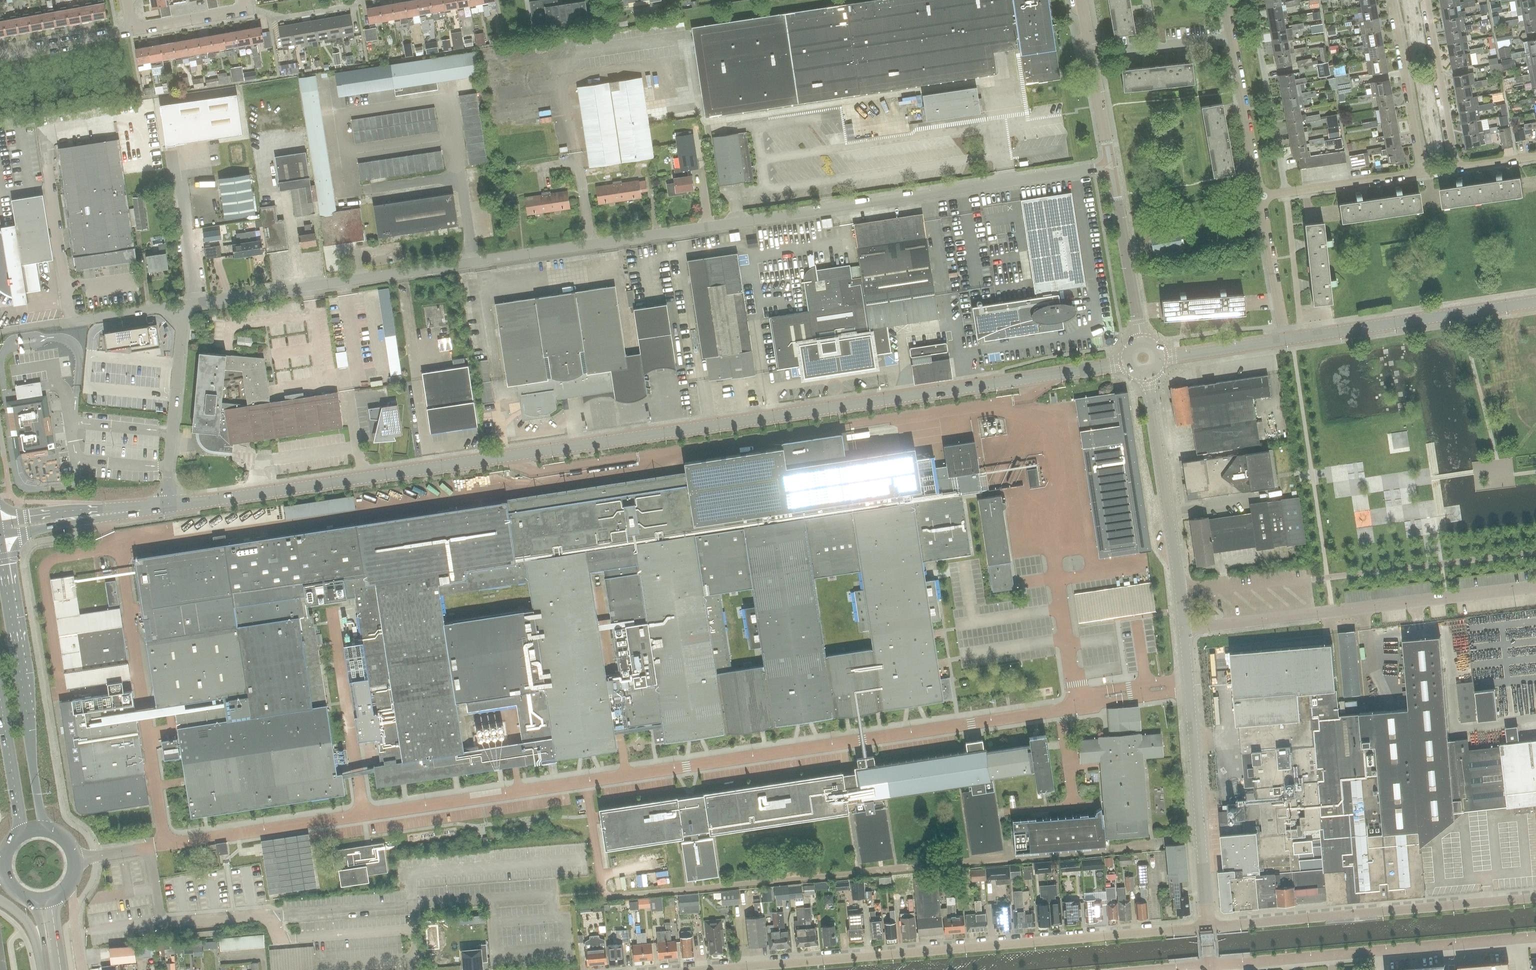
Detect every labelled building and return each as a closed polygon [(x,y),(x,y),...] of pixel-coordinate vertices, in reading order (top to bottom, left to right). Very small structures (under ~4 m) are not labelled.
[(104,0),(99,1),(99,4),(92,5),(92,2),(95,20),(107,18),(104,0)] [(152,8),(160,7),(170,5),(169,0),(151,0),(152,8)] [(405,2),(408,17),(409,23),(409,26),(415,25),(414,18),(413,16),(420,14),(418,0),(414,0),(405,2)] [(420,14),(421,17),(422,23),(423,31),(430,30),(428,20),(434,19),(433,15),(433,12),(431,0),(418,0),(420,14)] [(433,12),(433,15),(434,19),(434,20),(440,19),(439,14),(438,11),(445,10),(446,10),(444,0),(431,0),(433,12)] [(446,10),(445,10),(446,13),(451,12),(451,9),(458,8),(457,0),(444,0),(446,10)] [(470,0),(457,0),(458,8),(458,10),(464,9),(463,7),(470,5),(471,5),(470,0)] [(483,0),(470,0),(471,5),(470,5),(471,8),(476,7),(476,5),(483,3),(483,0)] [(496,1),(496,0),(483,0),(483,3),(483,6),(485,16),(491,15),(489,5),(488,2),(496,1)] [(589,22),(586,0),(558,4),(558,0),(539,0),(530,1),(534,30),(548,28),(548,29),(589,22)] [(618,8),(629,7),(629,4),(650,1),(651,4),(662,2),(662,0),(617,0),(618,8)] [(692,27),(706,117),(798,103),(997,74),(994,52),(1020,48),(1024,76),(1035,74),(1035,77),(1058,73),(1052,32),(1052,31),(1055,31),(1054,24),(1052,25),(1049,0),(874,0),(785,13),(780,14),(768,16),(692,27)] [(1130,0),(1116,0),(1108,1),(1114,36),(1135,32),(1130,0)] [(1442,9),(1457,6),(1457,7),(1461,6),(1462,8),(1469,6),(1468,1),(1461,3),(1461,0),(1441,0),(1442,9)] [(1535,0),(1509,0),(1510,1),(1515,0),(1517,10),(1535,6),(1535,3),(1535,0)] [(95,20),(92,2),(86,3),(87,6),(80,7),(79,4),(82,22),(95,20)] [(405,2),(393,4),(395,19),(395,21),(397,28),(402,27),(402,24),(409,23),(408,17),(405,2)] [(82,22),(79,4),(74,5),(74,8),(67,9),(67,7),(66,7),(70,24),(82,22)] [(395,19),(393,4),(380,6),(383,21),(382,21),(383,24),(388,23),(388,20),(395,19)] [(1286,7),(1286,4),(1281,5),(1267,8),(1269,20),(1283,17),(1288,16),(1286,7)] [(1378,18),(1376,4),(1361,7),(1361,6),(1357,7),(1358,13),(1362,12),(1363,20),(1364,20),(1378,18)] [(380,6),(367,8),(370,23),(370,26),(376,25),(375,22),(382,21),(383,21),(380,6)] [(1465,11),(1458,12),(1457,7),(1457,6),(1442,9),(1444,20),(1459,18),(1464,17),(1466,17),(1465,11)] [(1517,10),(1518,16),(1524,15),(1525,20),(1525,21),(1535,19),(1535,6),(1517,10)] [(70,24),(66,7),(61,8),(62,10),(55,11),(54,12),(57,26),(70,24)] [(54,12),(55,11),(54,9),(49,10),(49,12),(42,14),(42,11),(41,11),(44,29),(57,26),(54,12)] [(44,29),(41,11),(36,12),(36,15),(29,16),(29,13),(32,31),(44,29)] [(667,11),(658,12),(660,21),(669,20),(667,11)] [(1315,19),(1322,18),(1321,11),(1314,12),(1315,19)] [(32,31),(29,13),(23,14),(24,17),(17,18),(16,16),(19,33),(32,31)] [(1334,21),(1332,13),(1325,15),(1326,23),(1334,21)] [(351,14),(339,16),(342,36),(348,35),(349,39),(355,38),(351,14)] [(19,33),(16,16),(11,17),(11,19),(4,20),(4,18),(3,18),(7,35),(19,33)] [(342,36),(339,16),(327,18),(331,42),(337,41),(336,37),(342,36)] [(1285,29),(1283,17),(1269,20),(1271,31),(1285,29)] [(1465,26),(1464,17),(1459,18),(1444,20),(1446,32),(1461,30),(1465,29),(1466,31),(1473,30),(1472,25),(1465,26)] [(331,42),(327,18),(315,20),(318,40),(324,39),(325,43),(331,42)] [(1381,31),(1378,18),(1364,20),(1363,20),(1359,21),(1360,24),(1361,34),(1366,33),(1366,34),(1381,31)] [(1525,21),(1525,20),(1520,21),(1520,19),(1513,20),(1514,25),(1521,24),(1521,26),(1526,26),(1527,33),(1535,31),(1535,19),(1525,21)] [(318,40),(315,20),(303,22),(307,46),(313,45),(312,42),(318,40)] [(307,46),(303,22),(291,24),(295,44),(301,43),(301,47),(307,46)] [(295,44),(291,24),(279,27),(283,50),(289,49),(289,46),(295,44)] [(259,56),(257,45),(257,43),(264,42),(265,48),(272,47),(269,31),(263,32),(262,26),(249,29),(252,44),(251,44),(254,57),(259,56)] [(1336,34),(1336,26),(1327,27),(1328,35),(1336,34)] [(378,40),(376,27),(365,29),(366,42),(378,40)] [(252,44),(249,29),(236,31),(239,46),(239,49),(245,48),(244,45),(251,44),(252,44)] [(1288,41),(1285,29),(1271,31),(1273,43),(1288,41)] [(1462,36),(1461,30),(1446,32),(1449,44),(1468,41),(1467,35),(1462,36)] [(239,46),(236,31),(224,33),(227,48),(226,48),(227,51),(232,50),(232,47),(239,46)] [(1368,47),(1383,45),(1381,31),(1366,34),(1366,33),(1361,34),(1363,45),(1364,45),(1364,48),(1368,47)] [(1514,39),(1512,31),(1497,34),(1498,42),(1514,39)] [(461,32),(451,34),(454,49),(464,48),(461,32)] [(227,48),(224,33),(211,35),(214,50),(214,53),(220,52),(219,49),(226,48),(227,48)] [(484,33),(476,34),(478,45),(486,44),(484,33)] [(214,50),(211,35),(199,38),(201,53),(202,59),(215,57),(214,53),(214,50)] [(497,35),(489,36),(490,43),(498,42),(497,35)] [(201,53),(199,38),(186,40),(189,55),(190,61),(202,59),(201,53)] [(450,39),(443,41),(444,51),(452,50),(450,39)] [(189,55),(186,40),(174,42),(176,57),(176,60),(182,59),(182,56),(189,55)] [(1292,40),(1288,41),(1273,43),(1275,55),(1290,53),(1294,52),(1293,49),(1294,49),(1292,40)] [(1499,49),(1510,47),(1509,40),(1498,42),(1499,49)] [(1331,54),(1340,52),(1338,41),(1329,43),(1331,54)] [(1469,50),(1468,41),(1449,44),(1451,56),(1470,53),(1470,55),(1471,55),(1477,54),(1476,49),(1469,50)] [(176,57),(174,42),(161,44),(164,59),(163,59),(164,62),(169,61),(169,58),(176,57)] [(412,43),(404,44),(406,57),(414,56),(412,43)] [(164,59),(161,44),(148,47),(151,62),(152,68),(165,66),(164,62),(163,59),(164,59)] [(1385,58),(1383,45),(1368,47),(1364,48),(1365,50),(1364,50),(1365,53),(1369,53),(1371,60),(1371,61),(1385,58)] [(151,62),(148,47),(136,49),(139,66),(144,65),(144,63),(151,62)] [(1512,56),(1510,47),(1499,49),(1501,58),(1512,56)] [(1531,53),(1531,52),(1526,53),(1526,51),(1519,52),(1520,57),(1527,56),(1528,65),(1535,64),(1535,52),(1531,53)] [(479,76),(475,52),(392,64),(395,88),(396,95),(438,89),(436,82),(479,76)] [(1292,65),(1290,53),(1275,55),(1277,67),(1292,65)] [(1473,64),(1471,55),(1470,55),(1470,53),(1451,56),(1453,68),(1473,64)] [(1503,71),(1502,63),(1499,63),(1498,57),(1489,59),(1491,73),(1503,71)] [(1313,65),(1311,58),(1297,61),(1298,68),(1313,65)] [(1371,61),(1371,60),(1366,61),(1369,75),(1388,72),(1385,58),(1371,61)] [(1194,83),(1192,62),(1157,66),(1159,87),(1194,83)] [(1331,75),(1329,67),(1328,63),(1328,62),(1324,63),(1317,64),(1319,77),(1331,75)] [(290,64),(281,65),(282,75),(291,74),(291,73),(290,66),(290,65),(290,64)] [(299,72),(298,64),(290,65),(290,66),(291,73),(299,72)] [(395,88),(392,64),(336,73),(340,96),(395,88)] [(1159,87),(1157,66),(1122,69),(1124,91),(1159,87)] [(253,70),(245,71),(246,79),(254,78),(253,70)] [(227,73),(218,74),(220,84),(229,83),(227,73)] [(243,73),(235,74),(237,81),(244,80),(243,73)] [(1306,77),(1294,79),(1293,73),(1278,75),(1281,87),(1295,85),(1295,84),(1307,82),(1306,77)] [(1335,75),(1337,85),(1351,82),(1349,73),(1335,75)] [(1454,76),(1455,82),(1456,88),(1471,85),(1469,73),(1454,76)] [(1531,77),(1530,75),(1523,76),(1524,81),(1531,80),(1533,89),(1535,89),(1535,76),(1531,77)] [(315,76),(300,78),(325,244),(340,242),(341,243),(341,240),(347,239),(348,241),(358,239),(358,241),(365,240),(363,227),(362,227),(359,208),(360,208),(336,211),(315,76)] [(189,78),(182,79),(183,88),(190,87),(189,78)] [(203,78),(193,80),(195,88),(204,86),(203,78)] [(218,78),(206,80),(207,86),(218,85),(220,84),(218,78)] [(590,167),(654,157),(642,78),(578,87),(590,167)] [(1392,93),(1390,82),(1389,79),(1375,82),(1370,83),(1372,94),(1365,95),(1366,100),(1373,99),(1373,97),(1377,96),(1392,93)] [(1352,91),(1351,82),(1337,85),(1338,94),(1344,93),(1352,91)] [(1301,90),(1296,91),(1295,85),(1281,87),(1283,99),(1297,97),(1302,96),(1301,93),(1302,93),(1301,90)] [(1473,97),(1471,85),(1456,88),(1459,100),(1473,97)] [(156,94),(154,87),(144,88),(145,95),(156,94)] [(981,113),(977,87),(923,95),(927,121),(981,113)] [(459,96),(460,102),(478,100),(477,93),(459,96)] [(1394,107),(1392,93),(1377,96),(1379,109),(1394,107)] [(238,94),(161,105),(163,115),(167,145),(177,144),(243,134),(238,94)] [(1479,106),(1479,102),(1478,96),(1473,97),(1459,100),(1461,112),(1475,109),(1479,108),(1480,111),(1487,109),(1486,104),(1479,106)] [(1299,103),(1297,97),(1283,99),(1285,111),(1299,108),(1300,109),(1304,107),(1304,102),(1299,103)] [(479,107),(478,100),(460,102),(461,109),(479,107)] [(1201,107),(1207,141),(1228,138),(1222,103),(1201,107)] [(480,113),(479,107),(461,109),(462,116),(480,113)] [(1396,120),(1394,107),(1379,109),(1382,122),(1396,120)] [(1301,115),(1300,109),(1299,108),(1285,111),(1287,123),(1302,120),(1306,119),(1305,117),(1307,117),(1306,114),(1301,115)] [(1480,114),(1476,115),(1475,109),(1461,112),(1463,123),(1481,120),(1480,114)] [(481,120),(480,113),(462,116),(463,123),(481,120)] [(1337,114),(1327,116),(1327,118),(1329,127),(1339,125),(1337,114)] [(1499,117),(1501,126),(1508,125),(1507,116),(1503,116),(1499,117)] [(360,131),(358,119),(352,119),(353,131),(360,131)] [(482,127),(481,120),(463,123),(464,130),(482,127)] [(1304,132),(1302,120),(1287,123),(1289,135),(1304,132)] [(1399,133),(1396,120),(1382,122),(1384,136),(1399,133)] [(1482,120),(1481,120),(1463,123),(1465,135),(1484,132),(1484,134),(1491,133),(1490,128),(1483,129),(1482,120)] [(483,134),(482,127),(464,130),(466,137),(483,134)] [(1512,139),(1510,127),(1500,129),(1502,141),(1512,139)] [(1524,129),(1514,131),(1516,143),(1527,141),(1524,129)] [(361,142),(360,131),(353,131),(355,143),(361,142)] [(694,134),(686,135),(686,131),(675,132),(676,136),(681,168),(674,169),(676,178),(674,178),(675,184),(669,185),(669,184),(668,184),(670,195),(686,192),(685,190),(693,189),(691,176),(689,176),(688,170),(699,168),(694,134)] [(720,185),(754,180),(747,132),(713,137),(720,185)] [(1306,144),(1304,132),(1289,135),(1291,147),(1306,144)] [(1486,144),(1484,134),(1484,132),(1465,135),(1467,147),(1482,145),(1486,144)] [(1401,147),(1399,133),(1384,136),(1377,137),(1378,143),(1385,142),(1386,149),(1401,147)] [(484,141),(483,134),(466,137),(467,144),(484,141)] [(1334,139),(1336,149),(1343,148),(1342,137),(1334,139)] [(1235,173),(1228,138),(1207,141),(1214,176),(1235,173)] [(135,248),(119,140),(59,148),(61,160),(57,161),(58,169),(62,168),(75,256),(74,256),(76,269),(137,260),(135,248)] [(486,148),(484,141),(467,144),(468,151),(486,148)] [(1308,156),(1306,144),(1291,147),(1293,159),(1299,158),(1304,157),(1308,156)] [(1386,149),(1382,150),(1382,152),(1383,155),(1387,155),(1389,163),(1403,160),(1401,147),(1386,149)] [(487,155),(486,148),(468,151),(469,158),(487,155)] [(441,150),(435,151),(437,169),(444,168),(441,150)] [(437,169),(435,151),(428,152),(430,170),(437,169)] [(319,212),(313,170),(309,171),(306,152),(275,157),(281,190),(291,189),(295,216),(319,212)] [(430,170),(428,152),(421,154),(423,171),(430,170)] [(423,171),(421,154),(414,155),(416,172),(423,171)] [(1366,165),(1364,154),(1350,156),(1352,168),(1366,165)] [(416,172),(414,155),(407,156),(410,173),(416,172)] [(488,162),(487,155),(469,158),(470,165),(488,162)] [(410,173),(407,156),(400,157),(403,174),(410,173)] [(403,174),(400,157),(393,158),(396,175),(403,174)] [(396,175),(393,158),(386,159),(389,177),(396,175)] [(389,177),(386,159),(379,160),(382,178),(389,177)] [(382,178),(379,160),(372,161),(375,179),(382,178)] [(375,179),(372,161),(365,162),(368,180),(375,179)] [(368,180),(365,162),(358,163),(361,181),(368,180)] [(488,164),(469,167),(477,221),(496,218),(488,164)] [(1524,195),(1521,177),(1504,180),(1503,173),(1497,174),(1498,180),(1481,183),(1484,201),(1524,195)] [(250,174),(220,179),(225,218),(256,213),(250,174)] [(1484,201),(1481,183),(1464,185),(1463,179),(1458,179),(1459,186),(1441,189),(1444,207),(1484,201)] [(648,190),(646,180),(622,184),(622,180),(617,181),(620,200),(641,197),(640,192),(648,190)] [(620,200),(617,181),(613,182),(614,185),(597,188),(599,203),(620,200)] [(1422,210),(1419,192),(1402,194),(1401,188),(1395,189),(1396,195),(1379,198),(1382,216),(1422,210)] [(550,191),(546,192),(549,210),(570,207),(567,192),(551,195),(550,191)] [(549,210),(546,192),(542,192),(542,196),(526,198),(528,213),(549,210)] [(1072,192),(1021,200),(1035,293),(1086,286),(1072,192)] [(379,238),(459,226),(454,193),(374,205),(379,238)] [(1382,216),(1379,198),(1362,200),(1361,194),(1356,194),(1356,201),(1339,204),(1342,222),(1382,216)] [(37,262),(51,260),(46,227),(40,195),(12,199),(16,224),(2,226),(3,233),(0,231),(0,289),(1,290),(5,293),(10,295),(13,296),(15,305),(29,303),(27,292),(41,290),(37,262)] [(147,229),(143,196),(133,198),(138,230),(147,229)] [(268,253),(289,250),(284,219),(278,220),(276,205),(261,208),(268,253)] [(939,319),(927,237),(926,237),(924,221),(915,215),(854,224),(858,248),(857,248),(862,277),(852,278),(850,264),(817,269),(816,264),(815,264),(817,273),(810,274),(811,280),(802,282),(804,282),(809,311),(769,317),(777,369),(802,365),(803,376),(875,365),(873,354),(891,351),(888,326),(938,319),(939,319)] [(831,218),(821,219),(822,227),(832,226),(831,218)] [(1325,239),(1323,222),(1305,224),(1309,264),(1328,262),(1326,245),(1333,244),(1332,239),(1325,239)] [(309,245),(317,244),(315,233),(312,233),(311,224),(305,225),(306,234),(300,235),(301,247),(304,246),(304,247),(309,247),(309,245)] [(220,226),(204,228),(205,238),(221,236),(220,226)] [(256,231),(250,232),(246,232),(249,255),(263,253),(262,240),(257,240),(256,231)] [(1154,253),(1184,248),(1182,231),(1151,236),(1154,253)] [(249,255),(246,232),(236,234),(238,243),(233,244),(235,257),(249,255)] [(748,247),(758,246),(757,238),(747,240),(748,247)] [(149,270),(169,268),(167,253),(166,253),(165,243),(163,243),(159,244),(160,254),(147,256),(149,270)] [(206,259),(222,257),(220,245),(205,247),(206,259)] [(752,351),(741,281),(737,253),(688,260),(703,358),(707,357),(710,379),(732,376),(732,378),(755,374),(751,351),(752,351)] [(1330,279),(1328,262),(1309,264),(1313,304),(1332,302),(1330,285),(1337,284),(1336,279),(1330,279)] [(650,385),(649,379),(645,378),(645,375),(647,373),(648,372),(650,371),(653,370),(655,369),(656,369),(657,371),(664,370),(664,367),(667,368),(668,368),(671,368),(673,369),(675,370),(676,370),(676,371),(677,371),(667,304),(634,309),(641,353),(626,355),(619,308),(617,292),(616,292),(615,286),(496,304),(507,379),(508,386),(520,384),(522,394),(519,395),(522,395),(525,413),(529,414),(532,415),(536,416),(539,415),(543,415),(546,414),(547,417),(547,414),(550,413),(551,412),(554,411),(556,409),(557,408),(555,397),(583,392),(583,396),(582,396),(583,405),(584,405),(584,404),(586,403),(587,402),(588,401),(590,400),(592,399),(596,398),(599,397),(601,397),(603,397),(606,397),(608,397),(610,398),(612,398),(615,399),(616,400),(617,400),(619,401),(622,401),(624,402),(626,402),(629,402),(632,402),(634,401),(635,401),(638,400),(641,399),(644,397),(646,396),(647,395),(647,396),(648,396),(647,393),(652,394),(651,388),(647,387),(646,384),(650,385)] [(1245,313),(1243,295),(1226,296),(1225,289),(1220,290),(1220,296),(1203,298),(1205,316),(1245,313)] [(629,307),(635,306),(633,290),(627,291),(629,307)] [(973,304),(972,305),(977,338),(982,333),(985,341),(1064,329),(1063,317),(1071,314),(1075,307),(1071,300),(1058,298),(1058,291),(973,304)] [(1205,316),(1203,298),(1186,299),(1186,292),(1180,293),(1180,299),(1163,301),(1164,319),(1205,316)] [(123,329),(105,332),(106,335),(108,349),(118,347),(118,349),(122,348),(122,347),(131,345),(132,351),(161,347),(157,324),(154,324),(154,321),(148,322),(148,323),(149,323),(149,325),(132,328),(131,325),(122,326),(122,327),(123,327),(123,329)] [(397,335),(385,336),(391,375),(403,373),(397,335)] [(239,336),(239,344),(252,347),(252,338),(239,336)] [(946,343),(910,349),(911,357),(948,351),(946,343)] [(348,366),(346,351),(336,353),(338,367),(348,366)] [(305,397),(304,392),(285,395),(286,399),(271,402),(264,358),(200,352),(193,430),(204,431),(204,433),(201,432),(201,435),(201,438),(202,440),(203,442),(205,444),(207,446),(209,448),(212,449),(214,449),(223,450),(224,443),(230,442),(230,444),(343,427),(338,392),(305,397)] [(927,354),(911,357),(908,357),(912,385),(950,379),(946,359),(928,362),(927,354)] [(475,407),(472,387),(469,366),(423,373),(431,432),(432,432),(431,428),(479,421),(479,420),(477,420),(475,407)] [(1256,422),(1253,398),(1271,395),(1268,375),(1187,387),(1187,385),(1171,387),(1177,425),(1192,423),(1194,431),(1197,454),(1260,444),(1256,422)] [(18,403),(11,404),(19,455),(23,454),(24,457),(48,453),(48,450),(52,450),(50,439),(52,439),(50,424),(48,424),(41,382),(16,386),(18,403)] [(1115,393),(1113,394),(1112,394),(1076,399),(1077,407),(1079,424),(1097,548),(1099,558),(1136,552),(1139,552),(1147,551),(1151,550),(1152,550),(1129,400),(1128,392),(1128,391),(1115,393)] [(402,435),(398,404),(369,408),(371,419),(381,420),(380,437),(395,438),(395,436),(402,435)] [(1394,431),(1395,447),(1411,446),(1410,431),(1394,431)] [(244,542),(238,543),(238,539),(238,538),(221,541),(222,541),(222,545),(218,546),(143,557),(135,558),(142,601),(142,603),(145,618),(145,623),(147,638),(158,706),(165,705),(176,703),(182,743),(182,745),(182,746),(182,747),(184,756),(184,758),(187,777),(188,785),(193,816),(203,814),(207,814),(346,792),(345,788),(343,771),(338,772),(330,720),(318,644),(322,643),(321,633),(316,634),(315,625),(313,613),(309,613),(307,603),(342,598),(343,600),(347,600),(347,599),(347,597),(351,597),(356,596),(363,643),(341,646),(355,742),(378,738),(382,764),(375,765),(375,766),(377,765),(378,770),(376,771),(376,770),(375,770),(378,787),(379,787),(378,786),(401,783),(401,784),(402,784),(401,781),(406,780),(407,783),(407,782),(453,774),(453,775),(454,775),(453,773),(458,772),(459,772),(459,774),(459,773),(485,769),(499,767),(502,767),(509,765),(513,765),(509,744),(485,748),(481,749),(464,751),(459,718),(457,701),(466,700),(468,710),(490,707),(495,706),(518,703),(518,705),(519,708),(524,742),(526,742),(526,744),(527,748),(525,748),(525,747),(524,747),(524,748),(517,749),(520,764),(526,763),(529,762),(548,760),(556,758),(579,754),(580,754),(582,754),(583,757),(583,758),(584,758),(585,757),(586,757),(587,756),(588,756),(589,756),(590,756),(591,757),(592,757),(592,756),(591,756),(591,752),(594,752),(617,749),(589,571),(603,569),(604,575),(605,578),(609,606),(611,618),(611,619),(612,627),(616,649),(617,657),(628,726),(649,723),(653,722),(656,742),(665,741),(666,741),(688,738),(691,738),(693,741),(692,741),(692,742),(692,741),(693,741),(694,741),(695,740),(696,740),(697,740),(698,740),(699,740),(700,740),(701,740),(700,739),(701,736),(703,736),(726,732),(728,731),(735,730),(764,725),(774,724),(774,725),(797,721),(799,721),(801,724),(800,724),(801,725),(802,724),(803,724),(804,724),(805,723),(806,723),(807,723),(808,723),(808,724),(809,724),(809,723),(808,723),(809,719),(810,719),(811,719),(834,716),(834,715),(844,713),(848,712),(849,712),(849,713),(873,709),(874,708),(882,707),(882,708),(883,708),(906,704),(908,704),(910,707),(909,708),(910,708),(911,707),(912,707),(913,707),(914,707),(915,707),(916,707),(917,707),(918,707),(918,706),(917,706),(917,702),(919,702),(920,702),(943,699),(943,698),(953,696),(951,683),(950,678),(950,677),(940,678),(938,669),(937,659),(934,639),(932,630),(931,620),(941,618),(934,579),(934,578),(924,580),(923,574),(922,561),(926,560),(932,559),(971,553),(965,511),(964,506),(963,504),(964,504),(962,494),(963,494),(981,492),(974,441),(943,446),(944,447),(946,466),(935,468),(940,497),(923,499),(921,490),(919,480),(931,479),(928,458),(916,460),(914,447),(845,458),(841,433),(826,436),(821,436),(803,439),(798,440),(786,442),(781,442),(782,448),(684,463),(686,475),(507,502),(507,501),(506,501),(506,502),(449,511),(437,513),(417,516),(409,517),(358,525),(358,524),(357,524),(357,525),(338,527),(334,528),(327,529),(323,530),(318,530),(306,532),(269,538),(261,539),(244,542)] [(1269,450),(1238,455),(1237,454),(1237,455),(1184,463),(1188,490),(1197,489),(1198,498),(1242,492),(1243,492),(1243,491),(1274,487),(1269,450)] [(1030,487),(1040,485),(1037,468),(1027,470),(1030,487)] [(285,505),(287,518),(356,507),(354,495),(285,505)] [(1010,561),(1011,561),(1011,560),(1009,560),(999,496),(1001,496),(1001,495),(977,499),(979,499),(989,563),(987,564),(988,564),(989,564),(992,582),(994,590),(1014,587),(1010,561)] [(1288,545),(1305,543),(1298,497),(1282,499),(1282,500),(1267,503),(1267,502),(1251,504),(1252,513),(1207,519),(1207,517),(1191,519),(1197,565),(1214,562),(1212,552),(1257,546),(1257,550),(1273,547),(1273,546),(1288,544),(1288,545)] [(1149,567),(1139,569),(1141,582),(1152,580),(1149,567)] [(1121,585),(1131,584),(1130,572),(1120,573),(1121,585)] [(74,576),(51,579),(68,688),(131,678),(129,662),(121,616),(122,616),(120,608),(80,614),(74,576)] [(119,604),(116,580),(105,582),(109,605),(119,604)] [(1153,583),(1077,595),(1081,623),(1158,611),(1153,583)] [(1441,631),(1405,635),(1411,708),(1360,712),(1361,714),(1339,715),(1337,690),(1336,690),(1333,644),(1231,652),(1235,696),(1240,752),(1254,751),(1258,799),(1261,799),(1264,827),(1251,829),(1251,832),(1222,835),(1223,847),(1229,846),(1230,858),(1231,858),(1233,870),(1221,871),(1224,907),(1226,909),(1234,908),(1234,909),(1259,906),(1277,904),(1277,906),(1283,906),(1285,906),(1291,905),(1293,905),(1299,905),(1299,903),(1330,900),(1348,899),(1349,901),(1426,894),(1421,841),(1459,810),(1463,809),(1463,810),(1514,804),(1515,813),(1535,811),(1535,742),(1532,742),(1532,740),(1520,741),(1518,726),(1506,727),(1508,743),(1501,744),(1501,747),(1470,751),(1468,739),(1455,740),(1455,741),(1458,740),(1459,751),(1457,751),(1462,803),(1459,803),(1456,805),(1441,631)] [(1360,694),(1361,694),(1356,640),(1357,640),(1356,635),(1355,631),(1339,632),(1345,696),(1356,695),(1360,695),(1360,694)] [(1461,722),(1477,720),(1472,681),(1457,683),(1461,722)] [(1476,691),(1479,720),(1499,718),(1495,689),(1476,691)] [(151,803),(140,731),(133,690),(70,700),(60,701),(76,804),(76,803),(76,806),(77,808),(78,810),(80,811),(82,812),(84,813),(86,813),(88,813),(151,803)] [(1141,735),(1141,733),(1130,733),(1127,733),(1126,729),(1140,728),(1139,714),(1139,710),(1136,708),(1112,709),(1110,712),(1111,730),(1113,729),(1113,734),(1110,734),(1110,735),(1100,736),(1100,738),(1095,739),(1095,738),(1095,739),(1090,739),(1089,739),(1085,739),(1084,739),(1080,740),(1080,739),(1079,739),(1081,761),(1082,761),(1082,760),(1086,760),(1087,760),(1091,760),(1092,760),(1092,759),(1096,759),(1096,760),(1097,759),(1101,759),(1102,768),(1102,769),(1103,778),(1103,779),(1104,788),(1103,788),(1104,789),(1105,798),(1104,799),(1105,799),(1106,808),(1105,808),(1105,809),(1106,809),(1106,814),(1102,814),(1102,807),(1096,810),(1097,814),(1096,814),(1096,813),(1095,814),(1096,814),(1014,822),(1014,821),(1013,821),(1015,853),(1016,852),(1098,844),(1098,845),(1099,845),(1098,837),(1108,836),(1108,837),(1149,834),(1148,816),(1148,815),(1147,815),(1147,806),(1147,805),(1146,796),(1146,795),(1145,786),(1145,785),(1144,776),(1145,776),(1145,775),(1144,775),(1143,766),(1144,766),(1144,765),(1143,765),(1143,755),(1147,755),(1148,755),(1152,755),(1153,755),(1157,754),(1157,755),(1158,754),(1162,754),(1163,754),(1161,733),(1156,734),(1156,733),(1156,734),(1151,734),(1146,735),(1146,734),(1145,734),(1145,735),(1141,735)] [(940,787),(941,787),(948,786),(949,786),(955,785),(956,785),(956,784),(963,784),(963,783),(970,782),(971,791),(963,792),(972,853),(1003,848),(994,787),(992,787),(990,777),(1035,770),(1038,789),(1037,789),(1037,790),(1054,787),(1046,735),(1029,737),(1029,738),(1030,738),(1031,745),(987,751),(986,748),(985,749),(984,749),(983,738),(966,740),(967,752),(966,752),(966,751),(965,752),(959,753),(958,753),(951,754),(944,755),(943,755),(943,756),(936,757),(936,756),(936,757),(929,758),(929,757),(928,757),(929,758),(922,759),(922,758),(921,758),(921,759),(914,760),(914,759),(913,759),(913,760),(907,761),(907,760),(906,761),(899,762),(892,763),(891,763),(885,764),(884,764),(877,766),(877,765),(876,765),(876,766),(875,766),(874,756),(867,757),(868,758),(863,759),(863,758),(857,759),(858,768),(857,769),(857,768),(857,774),(842,776),(842,773),(841,773),(841,774),(705,794),(601,810),(607,848),(683,837),(682,834),(691,833),(692,840),(683,842),(688,880),(719,876),(713,837),(698,839),(697,834),(706,833),(706,831),(711,830),(711,832),(847,812),(848,812),(847,809),(854,808),(862,861),(893,857),(885,803),(883,803),(882,796),(888,795),(889,795),(889,794),(896,794),(897,794),(897,793),(903,792),(903,793),(904,793),(904,792),(910,791),(911,792),(911,791),(918,790),(918,791),(919,791),(919,790),(925,789),(925,790),(926,790),(926,789),(933,788),(934,788),(940,787)] [(1247,820),(1245,799),(1229,801),(1229,804),(1228,804),(1228,811),(1229,821),(1247,820)] [(488,806),(489,815),(498,815),(498,805),(488,806)] [(1229,821),(1228,811),(1219,811),(1220,822),(1229,821)] [(381,835),(441,827),(439,815),(379,823),(381,835)] [(922,829),(929,837),(939,829),(933,821),(922,829)] [(276,856),(281,892),(317,887),(309,833),(261,840),(264,858),(276,856)] [(219,853),(227,852),(226,842),(218,843),(219,853)] [(371,845),(332,851),(333,859),(338,858),(342,885),(370,881),(369,873),(375,872),(376,873),(388,871),(388,870),(387,870),(384,851),(385,850),(384,842),(371,844),(371,845)] [(1168,867),(1169,881),(1187,880),(1184,843),(1166,845),(1168,867)] [(1146,853),(1115,855),(1116,867),(1138,865),(1147,864),(1146,853)] [(1082,870),(1082,859),(1066,861),(1067,871),(1082,870)] [(1051,872),(1050,861),(1035,863),(1036,873),(1051,872)] [(1147,864),(1138,865),(1139,885),(1140,885),(1146,884),(1148,884),(1147,864)] [(1011,879),(1010,865),(986,867),(987,880),(990,880),(990,879),(997,879),(997,880),(1011,879)] [(1025,879),(1034,879),(1033,866),(1024,867),(1024,870),(1025,879)] [(986,880),(985,868),(971,869),(972,881),(986,880)] [(938,875),(914,877),(915,889),(919,935),(943,933),(938,875)] [(1135,889),(1134,877),(1126,877),(1126,890),(1135,889)] [(1188,896),(1183,896),(1182,887),(1187,886),(1187,880),(1169,881),(1170,898),(1173,897),(1174,907),(1177,907),(1177,915),(1190,914),(1188,896)] [(865,898),(864,881),(851,882),(852,899),(865,898)] [(815,884),(816,892),(829,890),(828,883),(815,884)] [(804,885),(805,894),(815,893),(814,884),(804,885)] [(1062,923),(1061,908),(1060,903),(1057,903),(1056,894),(1058,894),(1058,884),(1048,885),(1051,924),(1062,924),(1062,923)] [(802,885),(789,887),(790,899),(803,897),(802,885)] [(1037,905),(1039,925),(1040,925),(1040,926),(1046,926),(1046,925),(1051,924),(1048,885),(1040,886),(1041,896),(1043,896),(1044,904),(1037,905)] [(1107,904),(1109,920),(1113,919),(1114,920),(1116,920),(1117,919),(1118,919),(1117,903),(1112,903),(1111,899),(1116,898),(1114,886),(1105,887),(1107,904)] [(771,897),(770,887),(762,888),(763,898),(771,897)] [(790,899),(789,887),(775,888),(777,900),(790,899)] [(1132,918),(1130,899),(1126,900),(1125,887),(1117,888),(1118,901),(1120,919),(1132,918)] [(1142,902),(1136,902),(1137,918),(1148,917),(1146,896),(1147,895),(1146,888),(1141,888),(1142,902)] [(741,904),(740,890),(732,891),(733,905),(741,904)] [(1029,907),(1030,907),(1029,890),(1022,891),(1025,927),(1035,926),(1034,910),(1029,910),(1029,907)] [(733,905),(732,891),(721,892),(723,905),(733,905)] [(1025,927),(1022,891),(1014,891),(1015,904),(1016,904),(1017,909),(1013,909),(1015,927),(1025,927)] [(700,906),(698,894),(679,896),(680,907),(700,906)] [(825,895),(826,903),(834,902),(833,894),(825,895)] [(952,913),(951,897),(947,897),(948,916),(944,916),(945,933),(953,932),(951,913),(952,913)] [(955,897),(951,897),(952,913),(951,913),(953,932),(965,931),(964,915),(956,915),(955,897)] [(649,899),(639,900),(639,908),(650,907),(649,899)] [(1096,899),(1085,900),(1086,922),(1098,921),(1098,919),(1103,919),(1102,899),(1096,900),(1096,899)] [(967,931),(988,930),(986,913),(982,914),(981,901),(975,901),(976,914),(966,915),(967,931)] [(1082,921),(1080,901),(1075,901),(1063,901),(1065,923),(1070,923),(1071,924),(1074,924),(1075,923),(1076,922),(1076,921),(1082,921)] [(749,947),(768,945),(763,902),(754,903),(756,917),(746,918),(749,947)] [(604,910),(603,903),(592,904),(593,912),(604,910)] [(993,908),(994,928),(1000,927),(1000,929),(1002,928),(1002,930),(1007,929),(1007,928),(1011,928),(1010,906),(998,907),(993,908)] [(797,946),(808,945),(805,916),(804,908),(804,907),(798,908),(799,922),(795,923),(796,929),(795,929),(797,946)] [(916,936),(914,912),(911,912),(910,907),(904,908),(905,913),(901,913),(903,937),(916,936)] [(805,916),(808,945),(818,944),(817,927),(811,927),(811,921),(812,921),(812,915),(811,908),(804,908),(805,916)] [(895,910),(890,910),(891,922),(885,923),(886,938),(897,937),(895,910)] [(792,946),(790,929),(784,930),(784,926),(785,924),(783,911),(777,912),(778,922),(781,947),(792,946)] [(882,937),(884,937),(882,920),(876,921),(875,911),(870,911),(872,938),(876,937),(876,938),(877,938),(879,939),(881,939),(882,937)] [(778,922),(777,912),(773,912),(774,925),(768,926),(770,948),(781,947),(778,922)] [(850,928),(848,928),(849,940),(858,939),(858,941),(862,940),(862,939),(863,939),(863,932),(866,932),(864,913),(849,914),(850,928)] [(722,946),(724,945),(722,919),(705,921),(707,941),(709,941),(710,954),(723,953),(722,946)] [(692,936),(691,931),(691,924),(681,925),(682,937),(681,937),(683,956),(694,955),(692,936)] [(438,925),(426,926),(428,950),(440,949),(438,925)] [(825,943),(836,942),(834,926),(823,927),(825,943)] [(608,945),(610,963),(625,962),(623,943),(623,944),(622,942),(630,941),(629,929),(617,930),(618,944),(608,945)] [(669,958),(666,930),(657,931),(659,959),(669,958)] [(671,930),(666,930),(669,958),(678,957),(676,941),(672,941),(671,930)] [(646,932),(641,933),(644,960),(653,959),(652,943),(647,943),(646,932)] [(644,960),(641,933),(637,933),(638,944),(633,945),(635,961),(644,960)] [(605,940),(600,940),(599,935),(590,936),(591,941),(586,942),(588,965),(607,963),(605,940)] [(204,950),(203,939),(193,940),(194,951),(204,950)] [(192,951),(192,941),(184,941),(185,952),(192,951)] [(162,943),(155,943),(156,954),(163,954),(162,943)] [(165,951),(175,951),(175,948),(174,943),(165,944),(165,951)] [(151,957),(150,944),(135,945),(136,958),(151,957)] [(462,954),(463,964),(464,964),(465,969),(482,969),(481,959),(487,958),(486,944),(478,945),(478,950),(463,951),(464,954),(462,954)] [(136,958),(135,945),(111,947),(112,962),(112,965),(102,966),(103,969),(119,969),(118,962),(136,960),(136,958)]
